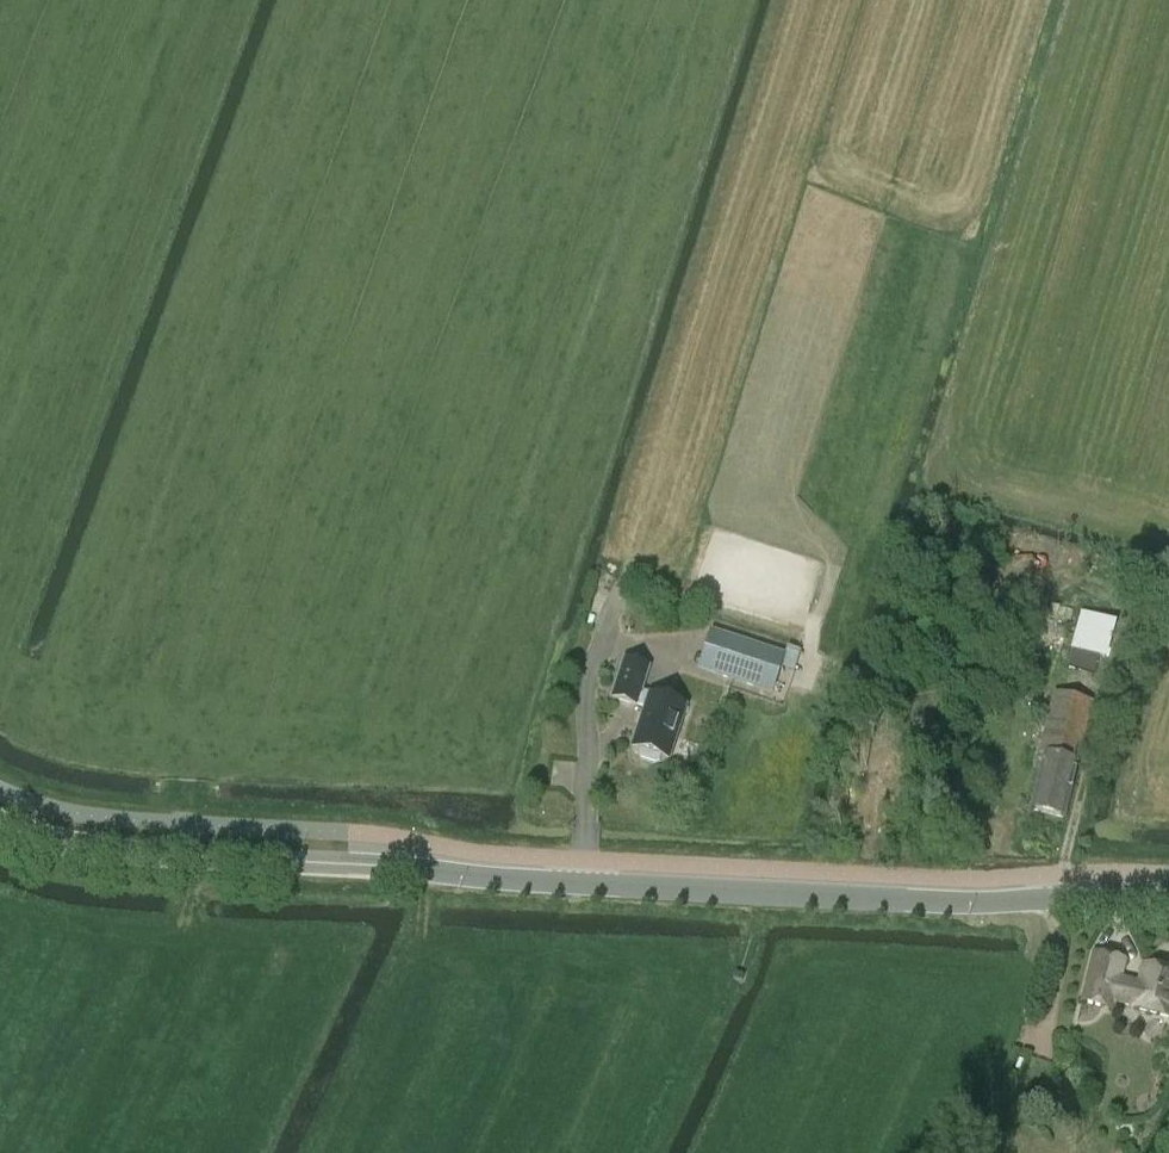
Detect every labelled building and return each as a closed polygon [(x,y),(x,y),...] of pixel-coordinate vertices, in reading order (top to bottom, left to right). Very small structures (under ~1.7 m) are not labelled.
[(1082,612),(1067,666),(1093,674),(1097,660),(1104,662),(1116,622),(1082,612)] [(786,656),(712,632),(699,671),(773,695),(786,656)] [(623,657),(610,697),(644,707),(631,749),(639,752),(638,755),(640,760),(656,764),(660,762),(661,759),(670,762),(688,705),(644,691),(651,666),(623,657)] [(1046,754),(1032,810),(1064,818),(1092,703),(1055,694),(1041,753),(1046,754)] [(1083,1003),(1112,1009),(1113,1003),(1134,1008),(1133,1009),(1168,1017),(1168,971),(1144,966),(1141,980),(1116,974),(1119,962),(1094,956),(1083,1003)] [(1166,1035),(1166,1017),(1149,1017),(1149,1035),(1166,1035)]
